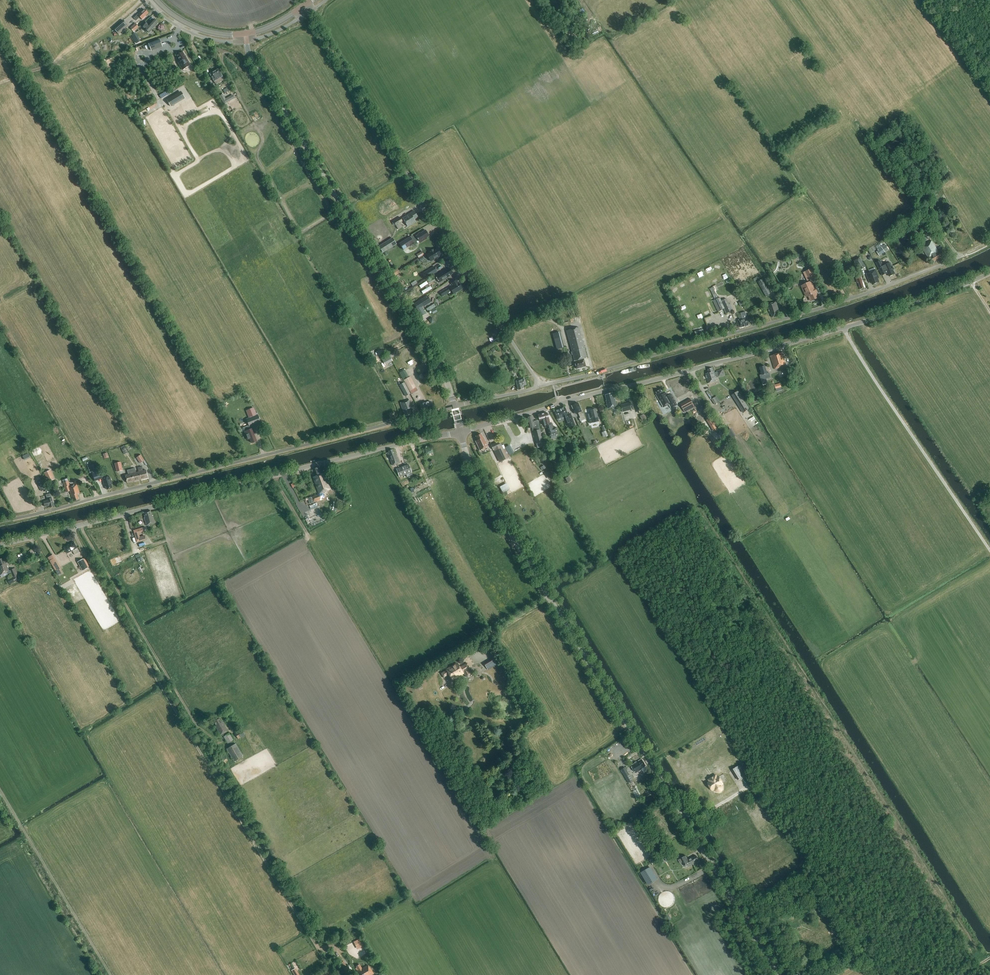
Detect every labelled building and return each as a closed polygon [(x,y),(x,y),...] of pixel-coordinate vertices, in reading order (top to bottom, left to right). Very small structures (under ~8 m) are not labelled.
[(137,15),(134,18),(136,21),(140,17),(143,20),(146,17),(145,16),(148,13),(144,9),(141,12),(140,12),(137,15)] [(158,23),(154,19),(149,25),(145,22),(142,26),(149,33),(158,23)] [(119,35),(129,26),(123,20),(114,29),(119,35)] [(133,32),(139,27),(135,23),(130,28),(133,32)] [(162,47),(160,39),(148,44),(151,51),(162,47)] [(191,65),(183,52),(176,56),(180,61),(177,63),(182,71),(191,65)] [(222,77),(218,70),(213,73),(213,72),(211,73),(211,74),(210,74),(214,81),(216,84),(224,80),(222,77)] [(185,98),(181,91),(166,100),(171,107),(185,98)] [(223,94),(219,96),(224,105),(235,99),(232,95),(225,99),(223,94)] [(418,217),(414,211),(403,218),(408,227),(416,222),(414,220),(418,217)] [(396,226),(403,222),(400,217),(393,222),(396,226)] [(905,233),(908,231),(913,238),(916,236),(910,226),(905,230),(905,229),(903,230),(905,233)] [(413,236),(399,244),(403,250),(414,243),(414,244),(415,244),(417,244),(420,242),(420,243),(427,239),(426,238),(429,236),(426,230),(416,236),(414,238),(413,236)] [(926,240),(930,238),(926,232),(925,233),(923,231),(921,232),(926,240)] [(390,239),(377,248),(380,254),(394,245),(390,239)] [(941,258),(937,251),(937,250),(932,241),(924,245),(925,246),(922,248),(928,258),(930,257),(933,262),(941,258)] [(885,252),(881,247),(877,249),(878,251),(877,252),(879,256),(885,252)] [(442,256),(437,248),(434,250),(434,249),(429,252),(429,253),(427,255),(431,262),(442,256)] [(858,267),(863,263),(859,258),(855,262),(858,267)] [(880,260),(875,263),(882,275),(887,273),(889,277),(895,274),(893,270),(894,270),(890,263),(883,266),(880,260)] [(845,274),(853,269),(850,264),(842,269),(845,274)] [(809,280),(816,277),(812,268),(805,272),(809,280)] [(445,270),(436,276),(439,283),(449,277),(449,276),(453,274),(450,269),(446,271),(445,270)] [(872,285),(880,282),(878,279),(879,278),(876,269),(865,274),(869,283),(871,283),(872,285)] [(865,288),(861,275),(855,277),(857,283),(858,283),(860,289),(865,288)] [(766,297),(772,294),(763,279),(758,282),(766,297)] [(462,289),(457,280),(451,283),(453,286),(448,289),(448,288),(440,293),(442,297),(451,291),(454,294),(462,289)] [(818,298),(811,282),(803,286),(807,297),(809,296),(811,301),(818,298)] [(421,317),(422,316),(420,314),(422,313),(420,309),(431,302),(428,296),(413,305),(421,317)] [(725,309),(724,307),(720,298),(715,300),(720,311),(725,309)] [(779,315),(778,310),(779,310),(776,302),(767,304),(770,314),(771,314),(772,318),(779,315)] [(724,307),(725,309),(727,313),(734,310),(731,304),(724,307)] [(740,328),(749,326),(745,312),(741,314),(741,315),(739,316),(740,320),(738,320),(740,328)] [(584,349),(579,327),(566,331),(574,361),(576,369),(585,366),(583,359),(587,358),(585,349),(584,349)] [(557,349),(564,347),(560,332),(552,334),(557,349)] [(774,370),(786,366),(782,353),(770,356),(774,370)] [(510,360),(505,363),(509,370),(515,366),(510,360)] [(767,373),(765,366),(760,368),(762,375),(760,375),(762,381),(771,378),(769,373),(767,373)] [(708,373),(705,374),(708,383),(717,381),(716,378),(718,377),(719,378),(725,376),(723,370),(717,371),(717,372),(715,373),(714,371),(713,371),(712,368),(708,369),(708,371),(707,371),(708,373)] [(401,372),(405,379),(409,376),(405,369),(401,372)] [(410,376),(404,380),(410,391),(416,388),(410,376)] [(518,390),(523,388),(522,386),(526,385),(524,379),(516,381),(518,390)] [(411,394),(409,391),(405,383),(399,385),(404,394),(406,397),(411,394)] [(657,394),(656,394),(663,408),(669,405),(671,409),(678,405),(672,394),(668,396),(666,393),(663,395),(660,390),(656,392),(657,394)] [(738,391),(732,395),(743,413),(749,409),(738,391)] [(234,400),(241,396),(245,394),(244,392),(233,398),(234,400)] [(614,399),(612,393),(605,395),(607,401),(606,401),(608,409),(617,407),(615,398),(614,399)] [(690,399),(680,404),(683,410),(684,413),(695,407),(693,404),(690,399)] [(410,400),(400,403),(403,412),(404,412),(405,416),(410,415),(410,414),(411,413),(409,409),(412,408),(410,400)] [(641,409),(639,400),(635,401),(638,414),(644,412),(643,408),(641,409)] [(422,412),(428,411),(433,410),(431,402),(420,404),(422,412)] [(582,411),(578,403),(571,406),(575,414),(578,413),(580,418),(579,418),(580,421),(585,419),(582,411)] [(622,412),(631,410),(629,403),(620,405),(622,412)] [(565,407),(554,411),(557,420),(564,417),(565,419),(568,427),(574,425),(571,414),(568,415),(565,407)] [(591,413),(588,414),(590,424),(597,422),(599,421),(597,417),(595,409),(590,410),(590,411),(591,413)] [(547,413),(538,415),(539,421),(542,420),(544,426),(546,425),(548,435),(549,437),(551,437),(551,438),(553,439),(556,438),(557,437),(556,435),(558,435),(557,433),(556,427),(553,428),(552,424),(550,424),(548,419),(549,418),(547,413)] [(250,417),(246,419),(249,427),(253,426),(261,423),(258,415),(250,417)] [(532,416),(526,418),(529,428),(532,427),(533,431),(536,444),(543,442),(539,425),(537,420),(533,421),(532,416)] [(714,432),(719,429),(712,417),(707,420),(714,432)] [(249,430),(244,432),(248,440),(250,439),(251,443),(257,441),(254,434),(255,433),(253,426),(249,427),(248,428),(249,430)] [(475,440),(479,450),(487,446),(483,437),(481,433),(476,436),(477,439),(475,440)] [(499,441),(491,445),(493,451),(497,449),(502,461),(508,458),(502,446),(499,441)] [(395,455),(393,449),(388,451),(389,452),(388,453),(393,466),(399,463),(396,454),(395,455)] [(123,471),(121,462),(114,463),(116,472),(123,471)] [(399,478),(412,473),(409,464),(396,469),(399,478)] [(93,466),(89,468),(91,473),(92,473),(95,481),(102,479),(105,486),(105,485),(107,490),(112,488),(111,483),(112,483),(110,477),(106,478),(105,474),(102,475),(100,470),(95,472),(93,466)] [(139,472),(141,480),(148,478),(146,470),(143,471),(142,467),(138,468),(139,472)] [(321,474),(319,467),(314,469),(316,476),(313,477),(319,494),(311,497),(310,495),(307,496),(309,504),(313,502),(312,501),(324,497),(323,493),(327,491),(327,490),(330,489),(325,473),(321,474)] [(141,480),(139,472),(136,473),(135,468),(131,469),(134,481),(141,480)] [(127,483),(134,481),(131,469),(127,470),(128,475),(125,475),(127,483)] [(55,480),(50,470),(44,473),(48,483),(55,480)] [(48,488),(43,479),(36,482),(41,491),(48,488)] [(80,494),(77,484),(69,487),(69,486),(70,486),(68,481),(63,483),(66,492),(70,491),(73,501),(79,500),(77,495),(80,494)] [(54,506),(52,498),(51,496),(52,496),(51,493),(46,494),(47,500),(47,501),(44,502),(45,507),(49,506),(50,508),(54,506)] [(152,516),(150,510),(144,512),(145,518),(144,518),(146,526),(155,523),(153,515),(152,516)] [(142,528),(133,530),(137,542),(146,539),(145,535),(140,537),(139,533),(144,532),(146,531),(145,527),(142,528)] [(79,552),(77,548),(74,542),(64,548),(67,553),(72,551),(75,555),(79,552)] [(1,575),(7,572),(8,574),(11,573),(13,578),(8,580),(10,584),(19,580),(14,569),(10,571),(9,572),(3,558),(0,559),(0,573),(1,575)] [(88,568),(83,559),(77,562),(82,571),(88,568)] [(460,667),(457,663),(446,670),(441,673),(442,675),(444,674),(445,676),(449,674),(452,680),(461,674),(463,672),(466,677),(468,677),(470,676),(471,674),(468,670),(470,668),(467,663),(460,667)] [(222,723),(219,718),(214,722),(217,726),(216,727),(221,735),(228,731),(223,723),(222,723)] [(453,731),(456,727),(447,722),(445,725),(452,729),(451,730),(453,731)] [(238,739),(245,735),(242,729),(235,734),(238,739)] [(228,744),(234,740),(229,733),(224,737),(228,744)] [(234,762),(243,757),(236,744),(226,749),(234,762)] [(648,771),(645,766),(646,766),(642,760),(631,766),(636,773),(642,769),(644,773),(648,771)] [(737,780),(746,775),(740,765),(731,770),(737,780)] [(628,783),(633,780),(626,767),(621,770),(628,783)] [(716,776),(709,780),(710,782),(708,783),(712,790),(714,789),(716,791),(718,791),(720,791),(721,790),(722,789),(722,787),(721,785),(722,784),(718,777),(717,778),(716,776)] [(495,814),(492,809),(486,813),(489,818),(495,814)] [(659,861),(656,856),(647,861),(650,866),(659,861)] [(688,860),(686,856),(678,860),(681,864),(683,862),(685,866),(688,864),(689,866),(697,862),(696,861),(698,860),(696,856),(691,858),(688,860)] [(648,885),(658,879),(650,867),(640,873),(648,885)] [(362,969),(359,964),(356,966),(356,968),(355,968),(357,971),(356,971),(359,974),(372,974),(374,974),(370,967),(369,968),(368,965),(362,969)] [(347,966),(343,968),(346,974),(348,973),(349,974),(351,974),(350,974),(353,973),(352,971),(350,972),(347,966)]
